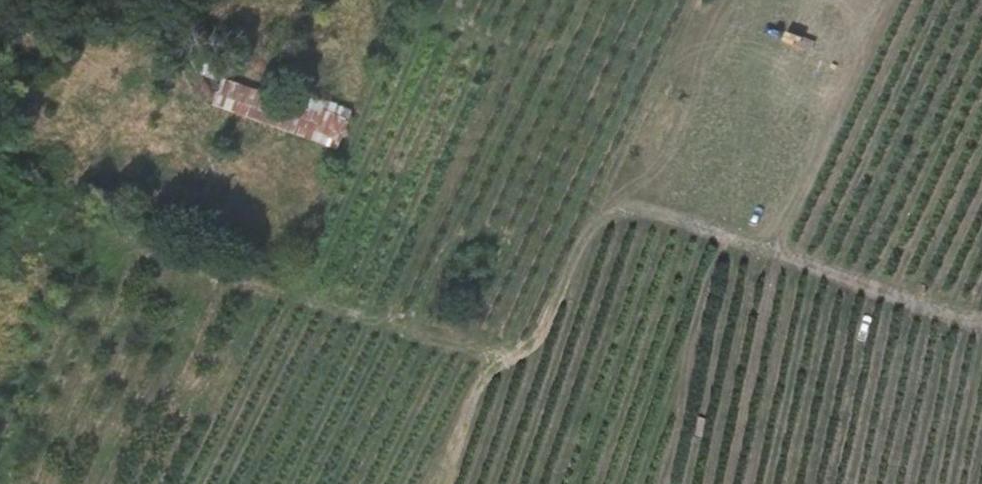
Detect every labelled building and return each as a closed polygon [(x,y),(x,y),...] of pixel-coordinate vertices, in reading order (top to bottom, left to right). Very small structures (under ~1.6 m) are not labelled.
[(224,79),(215,112),(341,146),(350,114),(224,79)]
